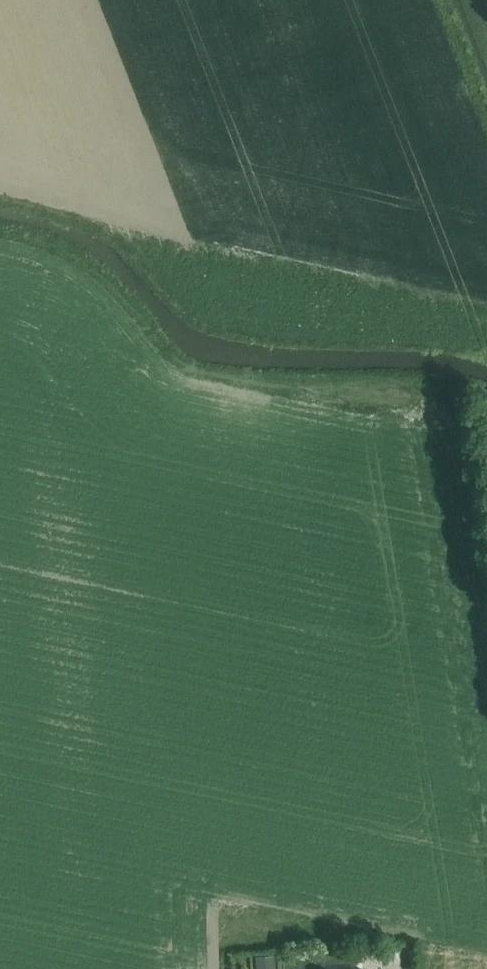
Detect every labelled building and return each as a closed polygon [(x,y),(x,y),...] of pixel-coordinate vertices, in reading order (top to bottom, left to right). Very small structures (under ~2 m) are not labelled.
[(256,958),(257,968),(276,968),(275,957),(256,958)]
